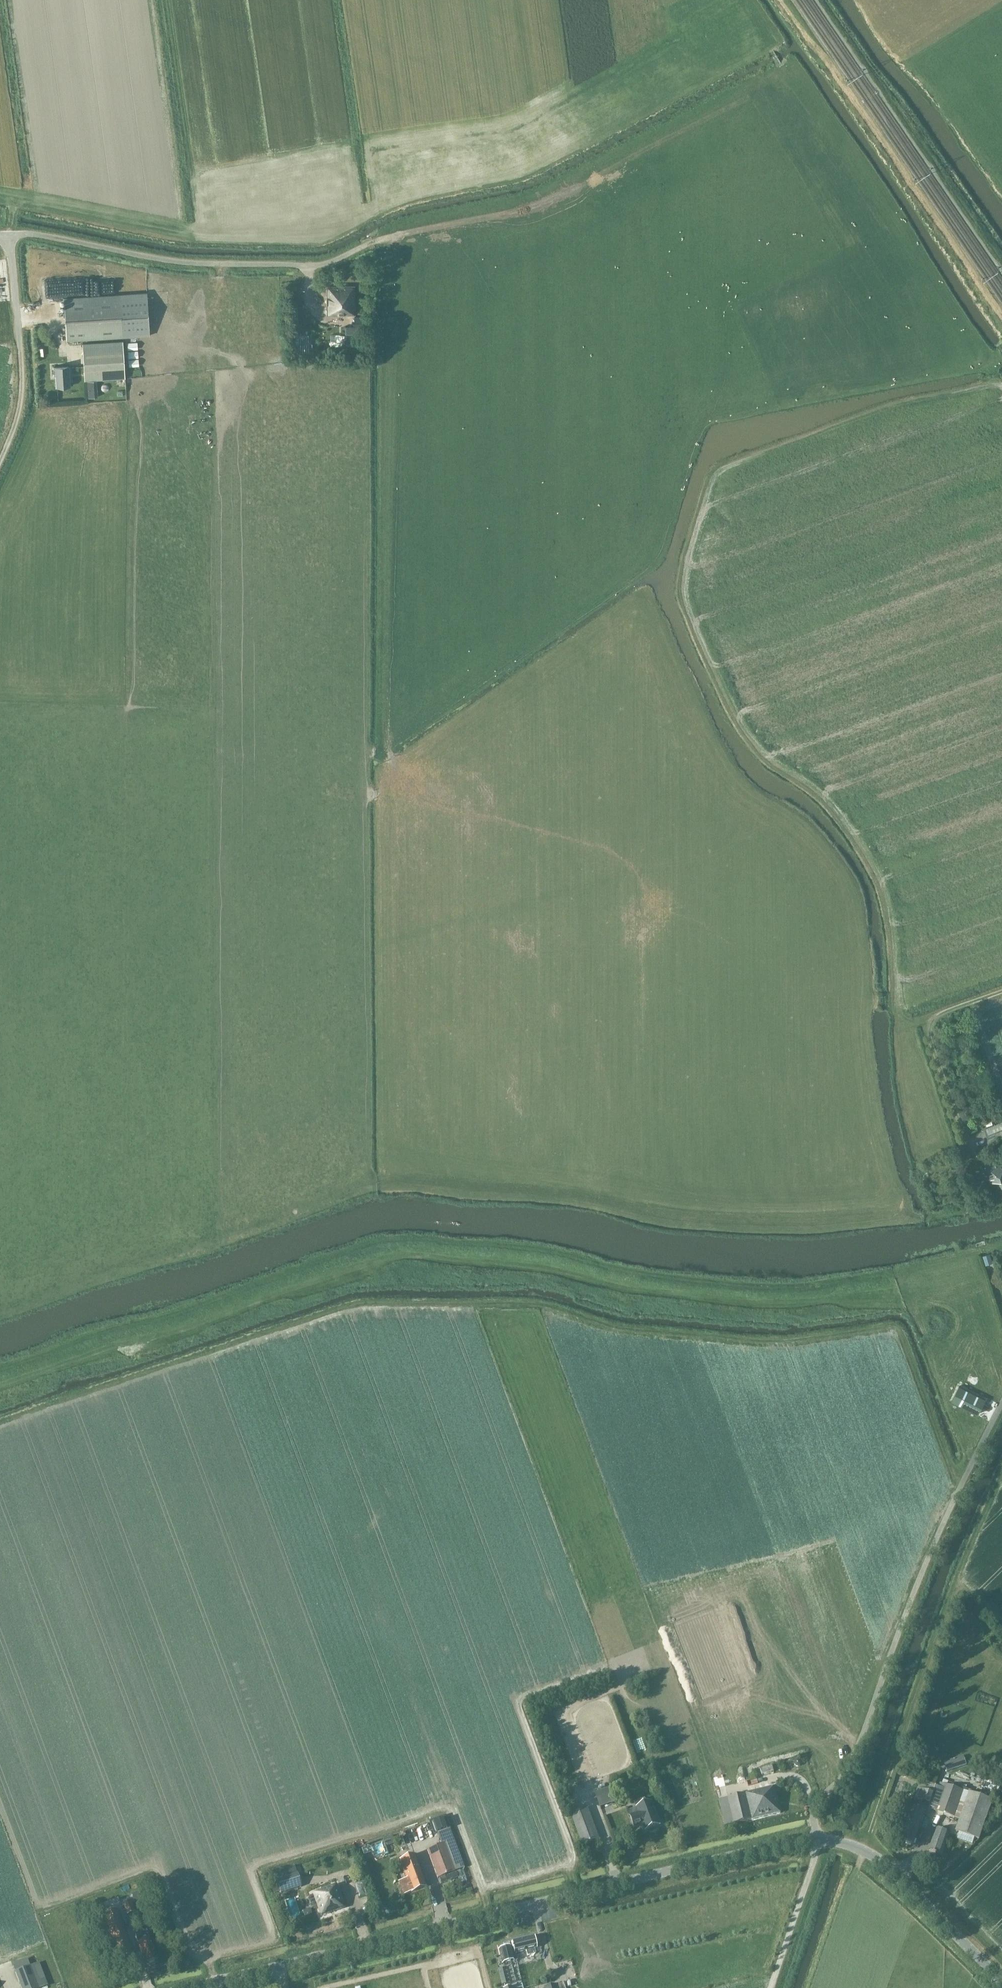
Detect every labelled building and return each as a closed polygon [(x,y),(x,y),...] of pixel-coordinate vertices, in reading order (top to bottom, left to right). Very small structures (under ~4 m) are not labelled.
[(354,314),(354,286),(326,286),(327,315),(354,314)] [(147,293),(120,294),(63,298),(66,340),(150,335),(147,293)] [(354,326),(366,326),(366,317),(354,317),(354,326)] [(125,378),(122,341),(82,343),(84,380),(125,378)] [(56,387),(69,386),(68,366),(53,367),(54,375),(56,375),(56,387)] [(96,383),(87,383),(88,398),(97,398),(96,383)] [(984,1128),(989,1140),(1001,1135),(1001,1121),(984,1128)] [(992,1163),(993,1164),(984,1166),(990,1182),(995,1180),(1001,1197),(1001,1159),(992,1163)] [(985,1202),(993,1200),(989,1188),(982,1190),(985,1202)] [(952,1400),(978,1414),(986,1398),(959,1385),(952,1400)] [(951,1758),(954,1767),(964,1764),(961,1755),(951,1758)] [(720,1776),(714,1778),(719,1800),(725,1826),(752,1819),(750,1809),(756,1807),(755,1804),(769,1801),(768,1796),(769,1796),(767,1788),(746,1793),(729,1798),(726,1799),(720,1776)] [(914,1799),(913,1801),(914,1802),(915,1800),(930,1805),(937,1785),(921,1780),(914,1799)] [(936,1807),(935,1811),(960,1820),(956,1832),(958,1833),(956,1839),(970,1844),(973,1838),(979,1840),(992,1801),(964,1791),(963,1792),(944,1785),(936,1807)] [(619,1800),(614,1786),(594,1792),(599,1807),(619,1800)] [(756,1807),(750,1809),(752,1819),(752,1820),(780,1813),(774,1787),(767,1788),(769,1796),(768,1796),(769,1801),(755,1804),(756,1807)] [(635,1803),(639,1815),(631,1818),(635,1828),(643,1825),(645,1830),(660,1825),(652,1802),(646,1804),(644,1800),(635,1803)] [(583,1845),(599,1839),(588,1807),(571,1814),(583,1845)] [(913,1845),(924,1813),(912,1808),(901,1840),(913,1845)] [(464,1868),(454,1840),(446,1819),(433,1823),(441,1845),(427,1850),(438,1878),(455,1872),(454,1871),(464,1868)] [(936,1828),(929,1850),(941,1855),(949,1833),(936,1828)] [(394,1844),(392,1836),(383,1839),(385,1847),(394,1844)] [(373,1851),(383,1849),(381,1841),(371,1843),(373,1851)] [(414,1855),(399,1860),(406,1878),(398,1881),(403,1895),(411,1892),(426,1887),(414,1855)] [(328,1873),(338,1871),(335,1860),(326,1862),(328,1873)] [(455,1872),(439,1878),(441,1884),(457,1878),(455,1872)] [(280,1893),(301,1887),(297,1873),(276,1879),(280,1893)] [(313,1894),(321,1916),(344,1908),(336,1885),(321,1891),(321,1892),(313,1894)] [(127,1915),(135,1912),(130,1900),(122,1903),(127,1915)] [(149,1939),(146,1930),(135,1935),(138,1943),(146,1964),(157,1960),(149,1939)] [(511,1942),(512,1947),(506,1948),(498,1950),(502,1964),(506,1963),(516,1961),(515,1954),(526,1951),(527,1956),(535,1954),(534,1949),(536,1949),(533,1937),(511,1942)] [(15,1972),(21,1987),(40,1987),(48,1985),(39,1962),(30,1966),(27,1958),(13,1964),(15,1972)]
